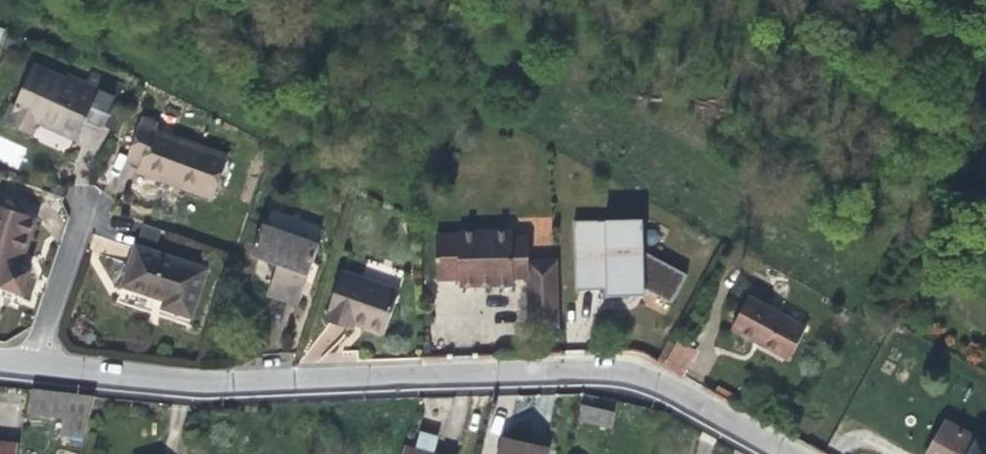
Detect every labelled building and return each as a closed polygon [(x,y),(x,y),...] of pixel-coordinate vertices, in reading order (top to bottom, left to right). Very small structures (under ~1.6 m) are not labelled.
[(76,139),(85,119),(103,81),(91,76),(88,82),(71,75),(69,81),(36,66),(18,105),(13,103),(5,121),(32,133),(38,121),(53,128),(76,139)] [(104,78),(103,81),(85,119),(104,127),(123,86),(104,78)] [(128,161),(142,166),(155,130),(158,123),(143,118),(128,161)] [(155,130),(142,166),(179,179),(176,186),(212,198),(227,156),(155,130)] [(179,179),(142,166),(140,173),(157,179),(176,186),(179,179)] [(22,293),(30,271),(19,267),(26,247),(36,220),(0,208),(0,285),(22,293)] [(643,222),(574,223),(576,292),(608,291),(645,290),(644,253),(643,222)] [(299,305),(319,246),(288,235),(286,231),(281,230),(278,231),(262,226),(252,257),(267,262),(277,266),(267,294),(299,305)] [(514,280),(529,280),(528,263),(528,238),(512,238),(512,231),(458,233),(458,235),(436,235),(437,281),(460,280),(460,287),(485,287),(514,286),(514,280)] [(207,270),(136,246),(123,286),(144,293),(166,300),(163,308),(192,317),(207,270)] [(687,276),(644,253),(645,290),(672,304),(687,276)] [(528,263),(529,280),(530,330),(560,329),(558,263),(528,263)] [(400,292),(342,271),(325,320),(352,330),(355,323),(363,326),(385,334),(400,292)] [(798,367),(815,335),(759,304),(741,336),(769,352),(798,367)] [(685,376),(695,348),(666,338),(657,366),(685,376)] [(84,438),(94,397),(32,390),(27,414),(63,419),(61,436),(84,438)] [(583,405),(579,421),(610,428),(614,412),(583,405)] [(975,439),(945,423),(928,453),(967,453),(975,439)] [(428,453),(431,453),(435,439),(420,435),(416,451),(428,453)] [(557,451),(530,445),(506,439),(502,453),(556,453),(557,451)] [(975,439),(967,453),(985,453),(985,445),(975,439)] [(18,445),(0,443),(0,453),(17,453),(18,445)]
